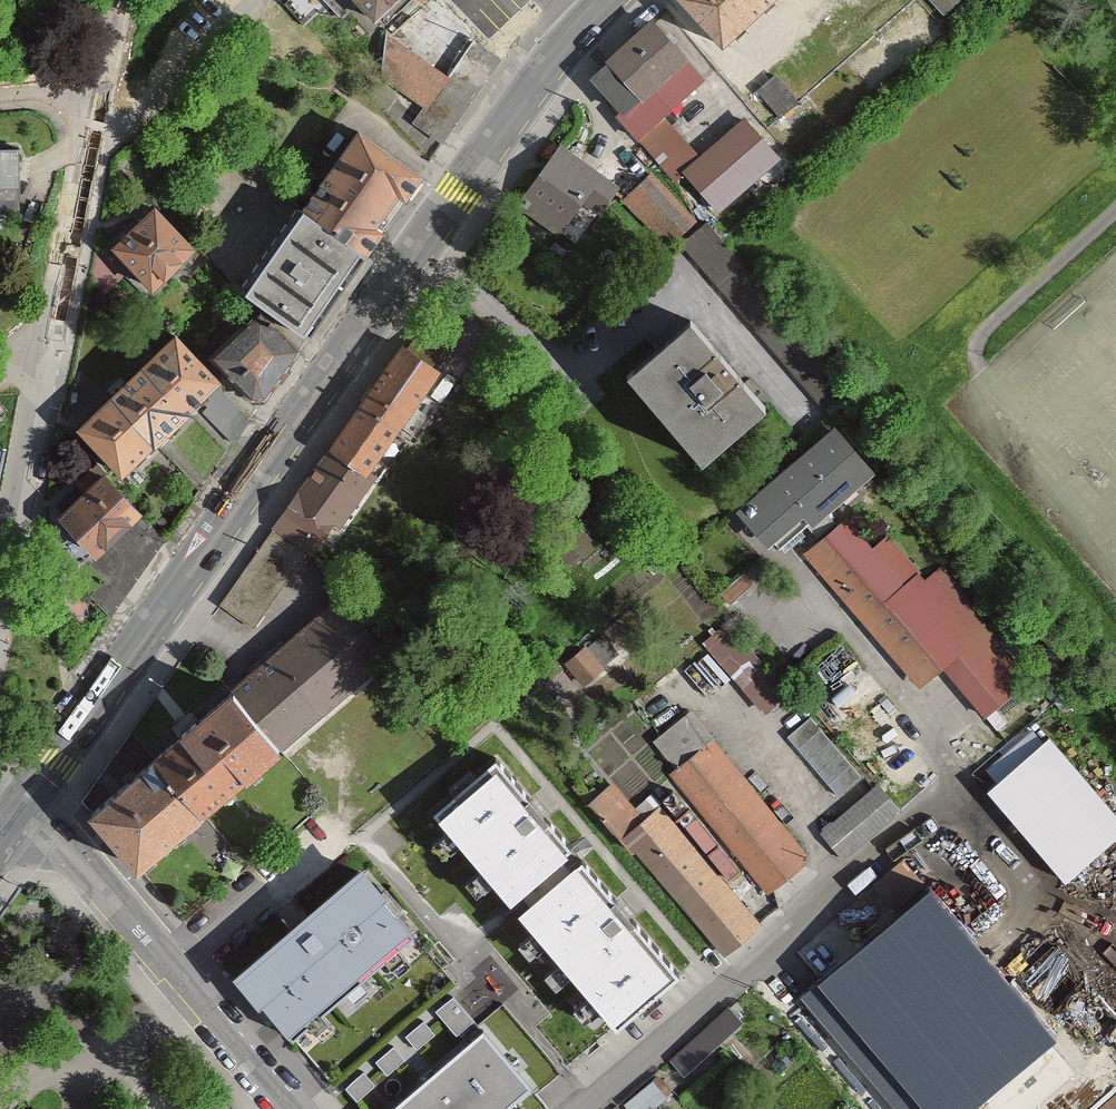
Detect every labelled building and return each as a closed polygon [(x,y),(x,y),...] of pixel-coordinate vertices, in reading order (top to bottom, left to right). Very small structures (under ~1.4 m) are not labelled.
[(379,27),(406,0),(352,0),(379,27)] [(723,46),(773,0),(680,0),(723,46)] [(945,12),(958,0),(934,0),(945,12)] [(661,115),(702,78),(652,24),(638,37),(593,77),(623,111),(617,116),(636,137),(661,115)] [(447,77),(390,37),(386,78),(425,106),(426,107),(447,77)] [(447,77),(426,107),(453,125),(500,60),(469,38),(453,61),(457,64),(447,77)] [(775,76),(758,91),(780,117),(798,102),(775,76)] [(425,106),(414,122),(442,142),(453,125),(426,107),(425,106)] [(686,173),(700,160),(661,115),(636,137),(675,182),(686,173)] [(700,160),(686,173),(717,208),(777,157),(745,121),(700,160)] [(426,178),(373,140),(312,224),(365,262),(426,178)] [(616,186),(562,148),(550,165),(522,204),(576,242),(616,186)] [(0,157),(0,209),(22,209),(22,157),(0,157)] [(651,175),(625,200),(669,245),(695,221),(651,175)] [(198,248),(159,208),(116,248),(155,289),(198,248)] [(365,262),(312,224),(249,312),(264,322),(302,349),(365,262)] [(691,320),(627,375),(702,462),(766,407),(762,402),(695,325),(691,320)] [(302,349),(264,322),(221,365),(253,402),(266,402),(302,349)] [(447,380),(406,352),(333,456),(373,485),(447,380)] [(223,396),(181,353),(91,441),(133,484),(223,396)] [(831,431),(745,505),(777,542),(864,468),(831,431)] [(373,485),(333,456),(288,519),(320,541),(329,547),(373,485)] [(140,511),(107,476),(63,517),(96,553),(140,511)] [(165,537),(140,511),(96,553),(73,576),(110,616),(165,537)] [(842,515),(802,550),(915,682),(937,663),(981,714),(1030,672),(938,565),(924,577),(886,532),(869,546),(842,515)] [(320,541),(288,519),(224,609),(256,631),(320,541)] [(344,598),(236,689),(278,739),(386,647),(344,598)] [(788,685),(730,616),(701,641),(759,710),(788,685)] [(877,688),(835,638),(792,673),(835,724),(877,688)] [(278,739),(236,689),(181,735),(230,792),(285,746),(278,739)] [(1042,732),(980,784),(1057,875),(1115,825),(1115,818),(1042,732)] [(230,792),(181,735),(91,812),(141,869),(230,792)] [(806,855),(712,736),(671,768),(764,887),(806,855)] [(490,773),(437,818),(504,896),(557,851),(490,773)] [(643,818),(612,781),(590,799),(622,835),(643,818)] [(894,809),(869,782),(817,831),(842,857),(894,809)] [(643,818),(622,835),(723,953),(760,922),(659,804),(643,818)] [(573,852),(512,904),(611,1022),(673,970),(573,852)] [(910,859),(882,880),(908,906),(929,884),(910,859)] [(361,872),(234,984),(286,1043),(408,936),(380,903),(385,899),(361,872)] [(869,981),(847,955),(780,1012),(803,1038),(869,981)] [(981,995),(958,968),(924,996),(947,1023),(981,995)] [(453,993),(436,1008),(444,1017),(456,1032),(474,1017),(453,993)] [(728,1008),(672,1059),(682,1070),(738,1020),(728,1008)] [(423,1018),(406,1032),(417,1045),(434,1031),(431,1027),(423,1018)] [(386,1108),(504,1108),(532,1085),(483,1027),(386,1108)] [(394,1044),(377,1058),(384,1067),(387,1071),(404,1057),(394,1044)] [(363,1070),(346,1084),(357,1097),(374,1083),(371,1079),(363,1070)] [(623,1104),(627,1108),(652,1108),(668,1095),(654,1078),(623,1104)]
